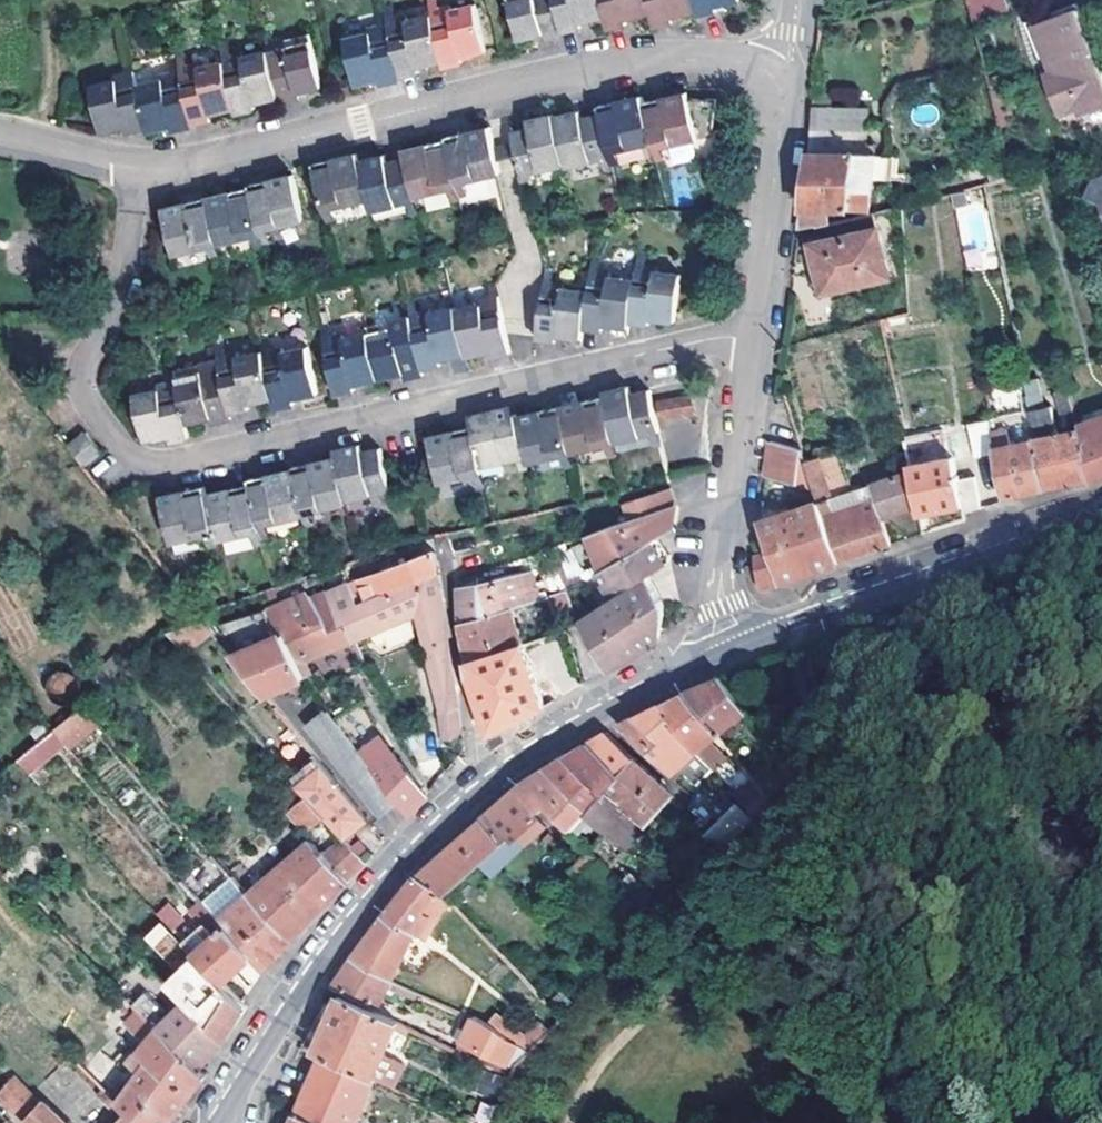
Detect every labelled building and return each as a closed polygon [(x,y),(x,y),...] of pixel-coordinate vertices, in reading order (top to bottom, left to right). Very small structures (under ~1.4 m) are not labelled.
[(432,2),(435,15),(445,14),(442,0),(432,2)] [(567,37),(559,0),(512,0),(521,45),(540,41),(547,40),(548,46),(568,42),(567,37)] [(567,37),(586,33),(585,28),(591,26),(610,22),(605,0),(559,0),(567,37)] [(610,22),(612,32),(634,28),(634,22),(639,21),(657,17),(653,0),(605,0),(610,22)] [(657,17),(660,29),(682,25),(681,19),(687,18),(704,14),(701,0),(653,0),(657,17)] [(704,14),(705,19),(725,15),(724,10),(731,8),(748,5),(747,0),(701,0),(704,14)] [(969,20),(1006,13),(1004,0),(965,0),(969,20)] [(1040,57),(1047,53),(1036,24),(1078,8),(1075,0),(1026,19),(1040,57)] [(387,9),(388,13),(391,22),(399,20),(396,8),(387,9)] [(1050,85),(1061,115),(1077,109),(1081,116),(1101,108),(1101,71),(1078,8),(1036,24),(1047,53),(1054,51),(1060,68),(1054,70),(1050,85)] [(435,15),(447,65),(449,69),(467,65),(466,59),(471,58),(490,53),(479,10),(455,15),(454,11),(445,14),(435,15)] [(391,22),(388,13),(378,16),(381,29),(392,26),(391,22)] [(391,22),(392,26),(405,80),(423,75),(423,71),(427,70),(447,65),(435,15),(410,21),(409,18),(399,20),(391,22)] [(405,80),(392,26),(381,29),(370,31),(371,36),(350,42),(361,88),(378,84),(384,82),(385,88),(406,83),(405,80)] [(269,31),(273,45),(281,43),(278,28),(269,31)] [(316,35),(291,40),(293,48),(318,42),(316,35)] [(224,42),(227,54),(235,52),(232,40),(224,42)] [(273,47),(285,95),(286,101),(305,96),(305,90),(309,89),(328,84),(318,42),(293,48),(291,40),(281,43),(273,45),(273,47)] [(230,64),(241,108),(242,113),(262,108),(260,102),(265,101),(285,95),(273,47),(247,53),(246,49),(235,52),(227,54),(230,64)] [(181,62),(183,71),(192,69),(189,57),(180,59),(181,62)] [(171,64),(174,78),(184,76),(183,71),(181,62),(171,64)] [(126,79),(137,76),(133,63),(123,66),(126,79)] [(184,76),(198,126),(218,120),(217,114),(221,113),(241,108),(230,64),(205,71),(203,67),(192,69),(183,71),(184,76)] [(1046,73),(1050,85),(1054,70),(1046,73)] [(127,132),(132,131),(133,136),(151,130),(141,92),(137,76),(126,79),(118,81),(119,86),(95,92),(107,138),(127,132)] [(199,129),(198,126),(184,76),(174,78),(165,80),(167,85),(141,92),(151,130),(153,136),(168,132),(178,129),(180,134),(199,129)] [(672,96),(648,101),(657,144),(657,148),(666,146),(700,140),(728,133),(729,128),(718,131),(720,99),(691,99),(690,92),(672,96)] [(657,144),(648,101),(646,96),(627,100),(605,104),(607,114),(615,152),(623,151),(657,144)] [(817,101),(815,115),(831,113),(830,100),(817,101)] [(615,152),(607,114),(587,117),(585,108),(579,109),(561,113),(571,164),(572,167),(605,160),(616,158),(615,152)] [(803,214),(800,233),(826,227),(870,217),(877,156),(866,156),(869,109),(831,113),(815,115),(808,175),(803,214)] [(571,164),(561,113),(561,112),(539,116),(534,117),(536,129),(519,132),(521,141),(524,156),(528,174),(536,171),(571,164)] [(499,146),(495,125),(479,128),(452,134),(453,138),(462,181),(473,179),(504,173),(505,172),(503,160),(499,146)] [(462,181),(453,138),(423,144),(409,147),(411,156),(420,194),(455,186),(463,184),(462,181)] [(507,144),(499,146),(503,160),(510,159),(524,156),(521,141),(507,144)] [(657,148),(660,162),(669,160),(666,146),(657,148)] [(365,159),(363,150),(340,155),(320,159),(330,206),(340,203),(373,196),(365,159)] [(623,151),(615,152),(616,158),(617,165),(625,163),(623,151)] [(411,156),(392,160),(391,153),(380,156),(365,159),(373,196),(376,209),(412,201),(421,199),(420,194),(411,156)] [(616,158),(605,160),(608,172),(619,170),(617,165),(616,158)] [(308,217),(299,171),(273,176),(255,180),(257,189),(265,226),(276,224),(308,217)] [(536,171),(528,174),(530,185),(538,184),(536,171)] [(463,184),(465,193),(476,192),(473,179),(462,181),(463,184)] [(1093,182),(1087,198),(1094,201),(1101,205),(1101,179),(1093,182)] [(466,197),(465,193),(463,184),(455,186),(457,199),(466,197)] [(265,226),(257,189),(228,196),(212,199),(222,245),(256,238),(267,236),(265,226)] [(986,192),(956,195),(964,271),(994,268),(986,192)] [(222,245),(212,199),(183,205),(169,208),(178,254),(213,247),(222,245)] [(415,213),(423,211),(421,199),(412,201),(415,213)] [(1101,224),(1101,205),(1094,201),(1101,224)] [(340,203),(330,206),(333,218),(342,216),(340,203)] [(870,217),(826,227),(827,229),(817,231),(819,246),(813,247),(824,298),(890,283),(880,233),(879,233),(875,216),(870,217)] [(265,226),(267,236),(268,240),(277,237),(276,224),(265,226)] [(267,236),(256,238),(258,250),(270,248),(268,240),(267,236)] [(222,245),(213,247),(215,259),(225,257),(222,245)] [(642,256),(640,268),(649,270),(652,258),(642,256)] [(605,263),(596,261),(594,273),(603,274),(605,263)] [(662,272),(649,270),(640,268),(638,282),(633,320),(654,323),(655,316),(659,316),(680,320),(686,281),(661,277),(662,272)] [(558,272),(548,270),(548,283),(556,284),(558,272)] [(614,323),(632,326),(633,320),(638,282),(615,279),(615,276),(603,274),(594,273),(592,294),(587,327),(609,330),(610,323),(614,323)] [(565,336),(586,340),(587,327),(592,294),(567,291),(567,286),(556,284),(548,283),(540,339),(560,342),(561,336),(565,336)] [(501,298),(499,286),(491,287),(493,300),(501,298)] [(513,355),(501,298),(493,300),(483,302),(483,307),(458,312),(468,355),(469,358),(489,354),(494,353),(495,358),(513,355)] [(410,301),(411,307),(413,313),(423,311),(420,299),(410,301)] [(403,309),(405,320),(414,319),(413,313),(411,307),(403,309)] [(414,319),(426,371),(448,366),(447,359),(451,358),(468,355),(458,312),(457,308),(439,312),(438,308),(423,311),(413,313),(414,319)] [(428,379),(426,371),(414,319),(405,320),(392,323),(394,331),(371,336),(381,382),(401,378),(406,377),(408,383),(428,379)] [(394,331),(392,323),(369,328),(371,333),(371,336),(394,331)] [(324,326),(326,339),(337,337),(334,324),(324,326)] [(271,333),(262,335),(265,347),(273,345),(271,333)] [(326,339),(340,398),(358,394),(357,387),(361,386),(381,382),(371,336),(371,333),(347,338),(346,335),(337,337),(326,339)] [(217,343),(219,352),(229,350),(227,338),(216,339),(217,343)] [(273,345),(265,347),(276,396),(278,406),(297,402),(296,395),(300,394),(321,389),(310,343),(284,348),(283,342),(273,345)] [(219,352),(217,343),(206,345),(210,359),(220,357),(219,352)] [(220,357),(233,410),(253,407),(252,400),(257,399),(276,396),(265,347),(240,352),(239,348),(229,350),(219,352),(220,357)] [(235,418),(233,410),(220,357),(210,359),(201,361),(203,370),(179,374),(180,379),(191,421),(209,417),(214,416),(216,422),(235,418)] [(203,370),(201,361),(177,366),(179,374),(203,370)] [(179,374),(177,366),(168,367),(171,381),(180,379),(179,374)] [(1079,373),(1068,377),(1079,422),(1090,418),(1079,373)] [(137,394),(148,439),(169,435),(174,433),(176,438),(194,434),(191,421),(180,379),(171,381),(160,383),(161,389),(137,394)] [(1039,380),(1028,383),(1037,435),(1047,432),(1044,411),(1039,380)] [(654,395),(636,399),(635,393),(633,388),(605,394),(606,401),(617,447),(654,438),(663,436),(661,425),(656,406),(654,395)] [(656,406),(661,425),(700,417),(696,398),(656,406)] [(617,447),(606,401),(584,406),(563,411),(574,456),(608,448),(617,447)] [(1094,479),(1082,431),(1059,436),(1053,409),(1044,411),(1047,432),(1037,435),(1038,440),(1047,490),(1086,481),(1094,479)] [(574,456),(563,411),(540,416),(519,421),(528,460),(530,466),(565,458),(574,456)] [(528,460),(519,421),(519,418),(500,423),(499,418),(498,413),(471,419),(474,431),(484,470),(520,462),(528,460)] [(1080,423),(1082,431),(1094,479),(1101,476),(1101,416),(1080,423)] [(974,424),(975,431),(994,428),(993,422),(974,424)] [(994,428),(975,431),(979,457),(998,455),(997,449),(994,428)] [(484,470),(474,431),(451,436),(432,440),(443,486),(477,478),(485,477),(484,470)] [(90,434),(71,448),(86,468),(105,453),(90,434)] [(666,449),(663,436),(654,438),(656,451),(666,449)] [(947,437),(909,444),(913,464),(951,457),(947,437)] [(998,455),(1004,499),(1010,498),(1047,490),(1038,440),(997,449),(998,455)] [(767,480),(818,490),(809,462),(806,453),(772,443),(767,480)] [(617,447),(608,448),(610,461),(620,459),(617,447)] [(387,468),(383,453),(365,458),(364,455),(363,451),(336,457),(338,466),(349,506),(386,498),(396,496),(388,467),(387,468)] [(574,456),(565,458),(567,471),(576,469),(574,456)] [(921,505),(923,514),(965,507),(966,515),(983,509),(977,477),(960,479),(956,456),(951,457),(913,464),(914,471),(920,500),(921,505)] [(821,458),(809,462),(818,490),(822,504),(841,563),(894,545),(886,518),(898,513),(897,508),(920,500),(914,471),(835,499),(821,458)] [(531,472),(530,466),(528,460),(520,462),(522,473),(531,472)] [(349,506),(338,466),(319,470),(294,476),(295,479),(306,524),(316,521),(350,512),(349,506)] [(485,477),(477,478),(479,490),(488,488),(485,477)] [(306,524),(295,479),(274,485),(249,491),(251,496),(261,537),(271,535),(307,527),(306,524)] [(681,506),(674,489),(641,501),(647,517),(681,506)] [(261,537),(251,496),(230,502),(205,508),(216,550),(218,557),(227,554),(263,545),(261,537)] [(398,508),(396,496),(386,498),(389,511),(398,508)] [(216,550),(205,508),(203,500),(183,505),(159,511),(172,560),(206,552),(216,550)] [(897,508),(898,513),(921,505),(920,500),(897,508)] [(761,525),(771,551),(756,557),(760,587),(764,589),(841,563),(822,504),(761,525)] [(594,536),(607,571),(658,542),(666,537),(680,529),(681,506),(647,517),(594,536)] [(307,527),(309,534),(319,533),(316,521),(306,524),(307,527)] [(271,535),(261,537),(263,545),(265,550),(273,547),(271,535)] [(670,560),(673,566),(676,564),(677,555),(666,537),(658,542),(670,560)] [(604,573),(614,601),(646,580),(653,576),(673,566),(670,560),(658,542),(607,571),(604,573)] [(209,564),(219,562),(218,557),(216,550),(206,552),(209,564)] [(436,552),(328,594),(352,643),(421,613),(430,649),(427,650),(444,712),(447,740),(464,738),(440,572),(438,562),(436,552)] [(218,557),(219,562),(221,569),(229,567),(227,554),(218,557)] [(540,581),(545,599),(554,596),(573,590),(567,573),(540,581)] [(598,612),(614,601),(604,573),(589,581),(598,612)] [(464,623),(515,608),(533,602),(529,576),(462,589),(463,603),(464,623)] [(667,637),(671,602),(653,576),(646,580),(614,601),(598,612),(590,618),(615,667),(636,657),(639,655),(667,637)] [(578,608),(573,590),(554,596),(560,614),(578,608)] [(266,610),(302,678),(306,676),(302,665),(352,643),(328,594),(312,600),(310,597),(266,610)] [(465,637),(470,662),(526,645),(515,608),(464,623),(465,637)] [(302,678),(266,610),(216,625),(238,653),(231,656),(263,695),(302,678)] [(518,721),(545,708),(526,645),(470,662),(472,677),(490,734),(518,721)] [(45,689),(66,698),(74,677),(53,669),(45,689)] [(717,680),(686,693),(722,736),(749,715),(722,677),(717,680)] [(682,695),(666,703),(704,751),(720,770),(730,762),(723,753),(721,755),(712,745),(722,736),(686,693),(682,695)] [(658,706),(619,725),(673,776),(704,751),(666,703),(658,706)] [(63,746),(68,752),(99,726),(82,707),(52,733),(63,746)] [(380,817),(397,804),(361,756),(326,709),(308,722),(380,817)] [(33,738),(47,727),(42,722),(30,734),(33,738)] [(589,742),(621,776),(637,759),(608,731),(604,733),(589,742)] [(31,773),(63,746),(52,733),(38,744),(19,760),(31,773)] [(557,762),(547,769),(593,816),(610,802),(613,796),(621,776),(589,742),(583,746),(557,762)] [(361,756),(397,804),(408,818),(412,813),(425,798),(391,752),(383,758),(375,746),(361,756)] [(613,796),(646,827),(668,804),(675,796),(657,778),(637,759),(621,776),(613,796)] [(546,808),(571,834),(593,816),(547,769),(524,783),(520,786),(515,790),(538,815),(546,808)] [(366,820),(328,773),(306,792),(309,796),(326,816),(344,838),(366,820)] [(756,779),(738,793),(756,815),(773,799),(756,779)] [(520,837),(527,845),(549,826),(538,815),(515,790),(487,816),(482,820),(502,846),(510,839),(513,842),(520,837)] [(326,816),(309,796),(290,812),(308,833),(326,816)] [(571,834),(589,852),(609,833),(627,848),(646,827),(613,796),(610,802),(593,816),(571,834)] [(756,818),(738,802),(704,837),(721,854),(756,818)] [(502,846),(482,820),(430,864),(418,875),(416,877),(437,890),(445,896),(502,846)] [(616,860),(627,848),(609,833),(589,852),(590,853),(606,869),(600,877),(649,924),(665,906),(616,860)] [(302,932),(366,864),(344,838),(324,855),(311,840),(247,896),(290,944),(302,932)] [(437,890),(416,877),(388,914),(354,958),(393,977),(422,937),(416,933),(437,890)] [(250,959),(249,960),(261,973),(285,949),(290,944),(247,896),(218,921),(250,959)] [(218,921),(201,902),(192,910),(204,924),(184,943),(197,958),(222,984),(224,982),(249,960),(250,959),(218,921)] [(158,915),(174,932),(185,922),(170,904),(158,915)] [(151,941),(181,972),(197,958),(184,943),(167,926),(151,941)] [(222,984),(197,958),(181,972),(169,985),(186,1003),(171,1019),(146,991),(140,997),(132,1006),(198,1073),(200,1072),(204,1067),(225,1043),(212,1029),(241,1002),(224,982),(222,984)] [(408,984),(393,977),(354,958),(334,987),(344,991),(380,1007),(389,986),(403,992),(408,984)] [(111,999),(133,1021),(118,1037),(140,1056),(151,1064),(129,1094),(108,1078),(101,1086),(102,1086),(131,1115),(140,1122),(171,1122),(199,1085),(205,1078),(200,1072),(198,1073),(132,1006),(120,994),(117,992),(111,999)] [(322,1060),(373,1082),(401,1024),(342,996),(329,1023),(313,1055),(322,1060)] [(212,1029),(225,1043),(247,1009),(241,1002),(212,1029)] [(490,1024),(475,1016),(464,1041),(516,1066),(529,1053),(490,1024)] [(322,1060),(310,1085),(294,1118),(307,1122),(357,1122),(375,1083),(373,1082),(322,1060)] [(23,1122),(43,1102),(15,1074),(0,1090),(0,1101),(23,1122)] [(102,1086),(94,1094),(123,1122),(131,1115),(102,1086)] [(23,1122),(65,1122),(43,1102),(23,1122)] [(131,1115),(123,1122),(140,1122),(131,1115)]
